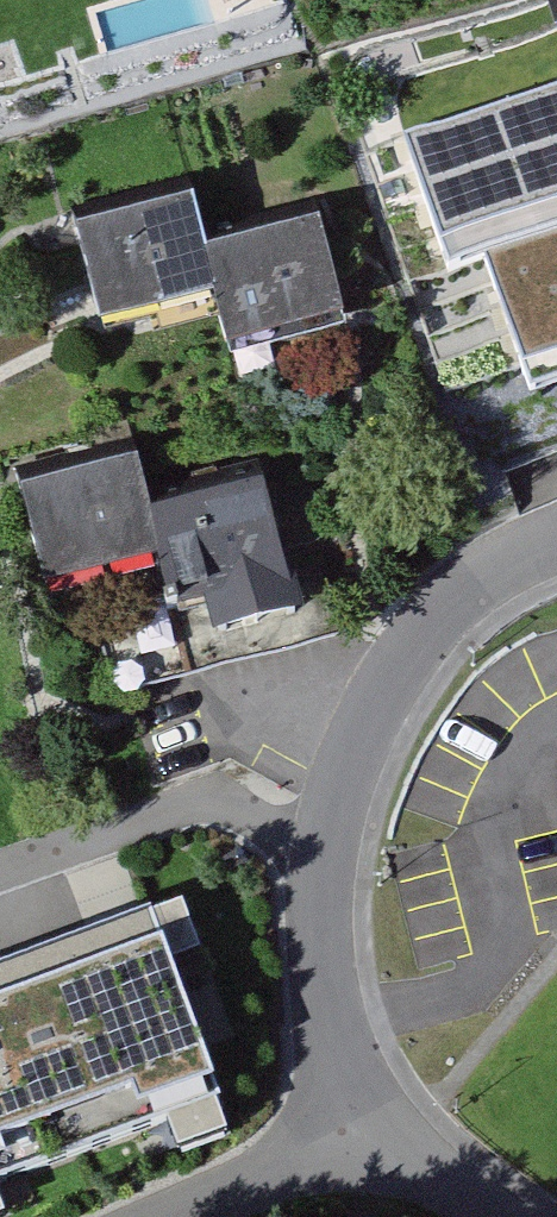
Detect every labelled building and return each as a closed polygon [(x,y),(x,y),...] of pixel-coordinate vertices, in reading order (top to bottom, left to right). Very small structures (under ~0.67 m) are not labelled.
[(556,213),(556,94),(459,132),(498,235),(556,213)] [(539,339),(556,332),(556,213),(498,235),(539,339)] [(73,246),(96,329),(210,299),(226,360),(345,328),(318,230),(201,262),(188,215),(73,246)] [(452,273),(451,268),(417,280),(449,373),(522,348),(492,259),(452,273)] [(133,474),(18,504),(41,592),(150,564),(177,669),(307,635),(271,494),(146,526),(133,474)] [(179,955),(205,944),(185,894),(159,905),(179,955)] [(149,915),(0,972),(0,1179),(218,1096),(149,915)]
